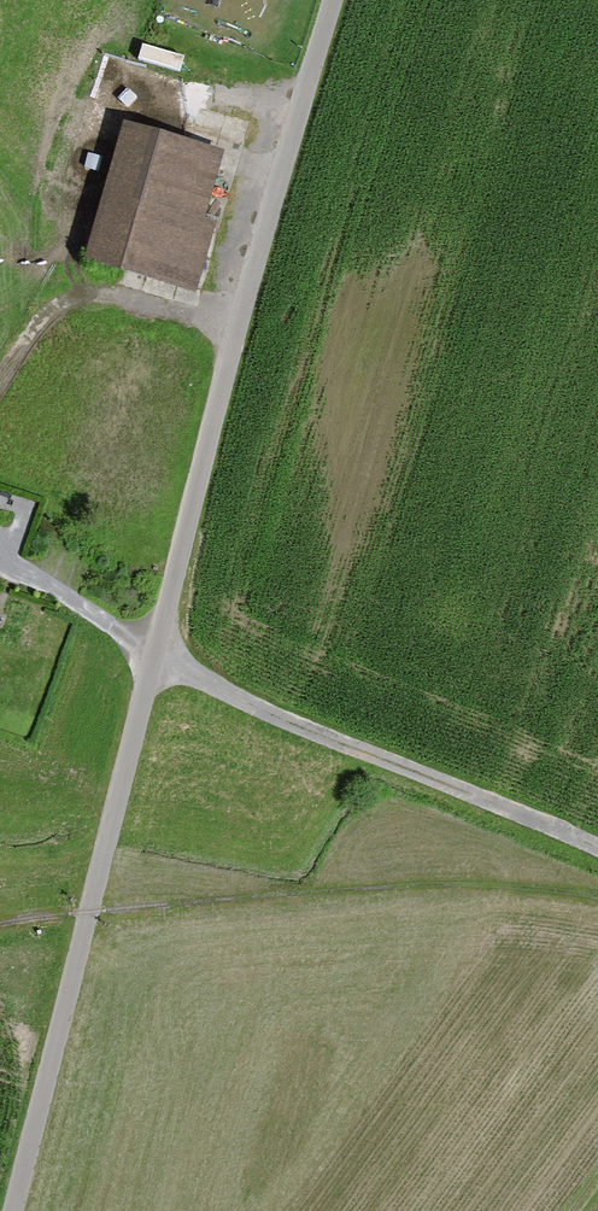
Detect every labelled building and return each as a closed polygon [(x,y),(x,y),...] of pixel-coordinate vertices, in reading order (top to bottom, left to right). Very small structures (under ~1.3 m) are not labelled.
[(198,292),(218,220),(208,217),(226,150),(127,123),(89,262),(198,292)]
